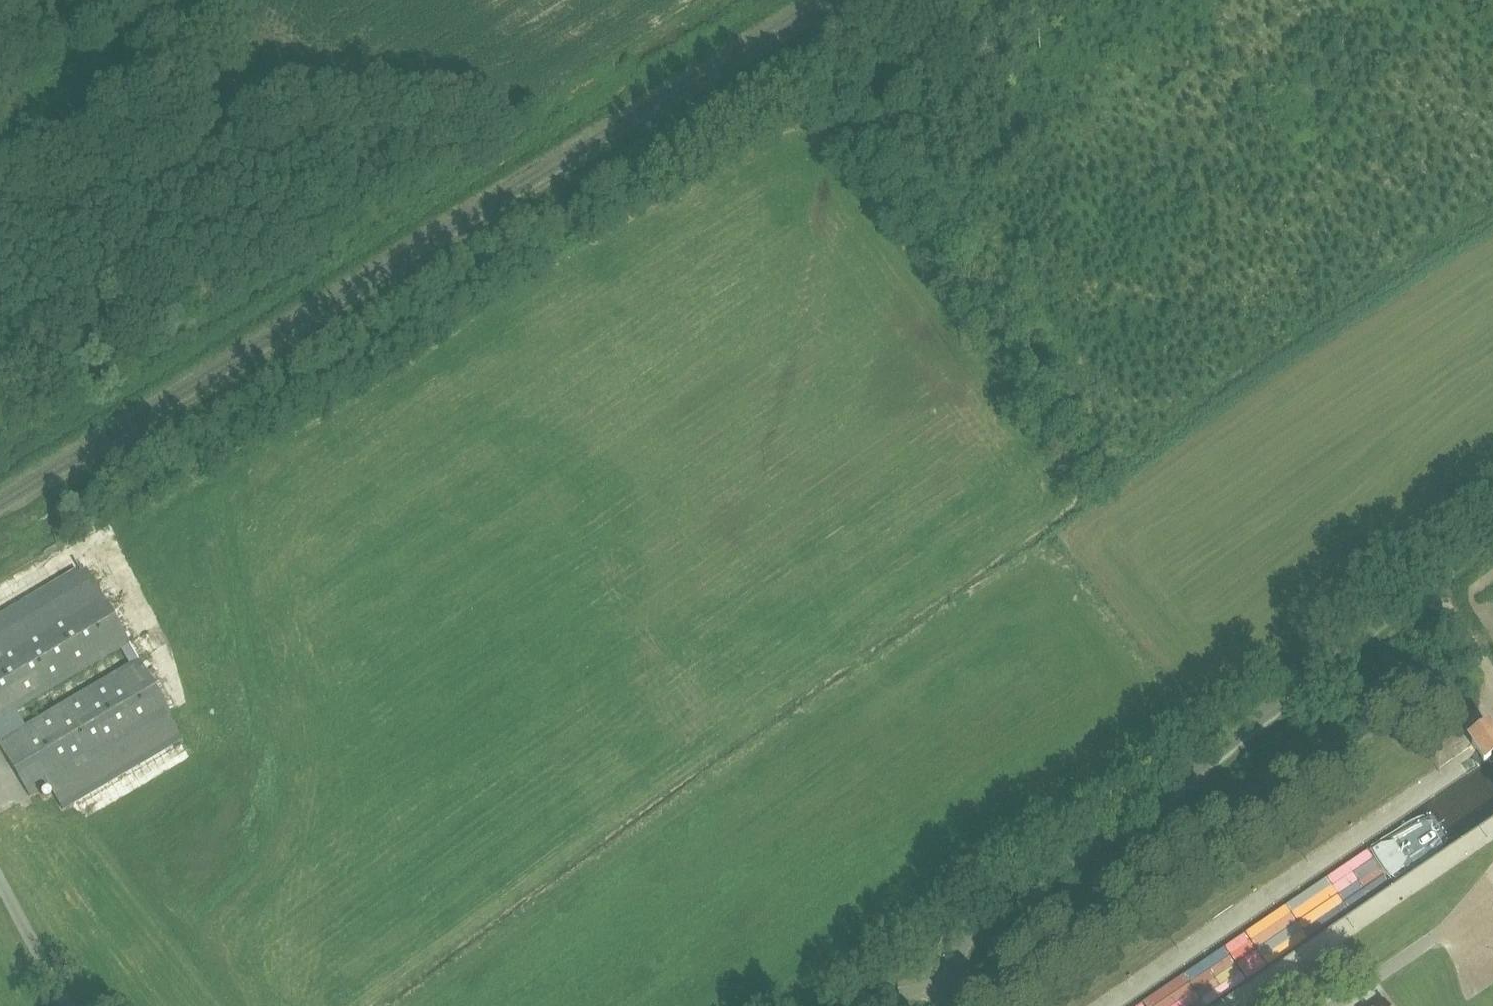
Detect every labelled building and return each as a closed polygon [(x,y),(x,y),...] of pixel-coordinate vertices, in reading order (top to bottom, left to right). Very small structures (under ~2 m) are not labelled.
[(0,645),(0,741),(26,726),(17,709),(130,642),(98,587),(0,645)] [(0,741),(0,745),(30,796),(170,713),(139,660),(26,726),(0,741)] [(1468,743),(1482,763),(1492,755),(1492,729),(1492,727),(1468,743)]
